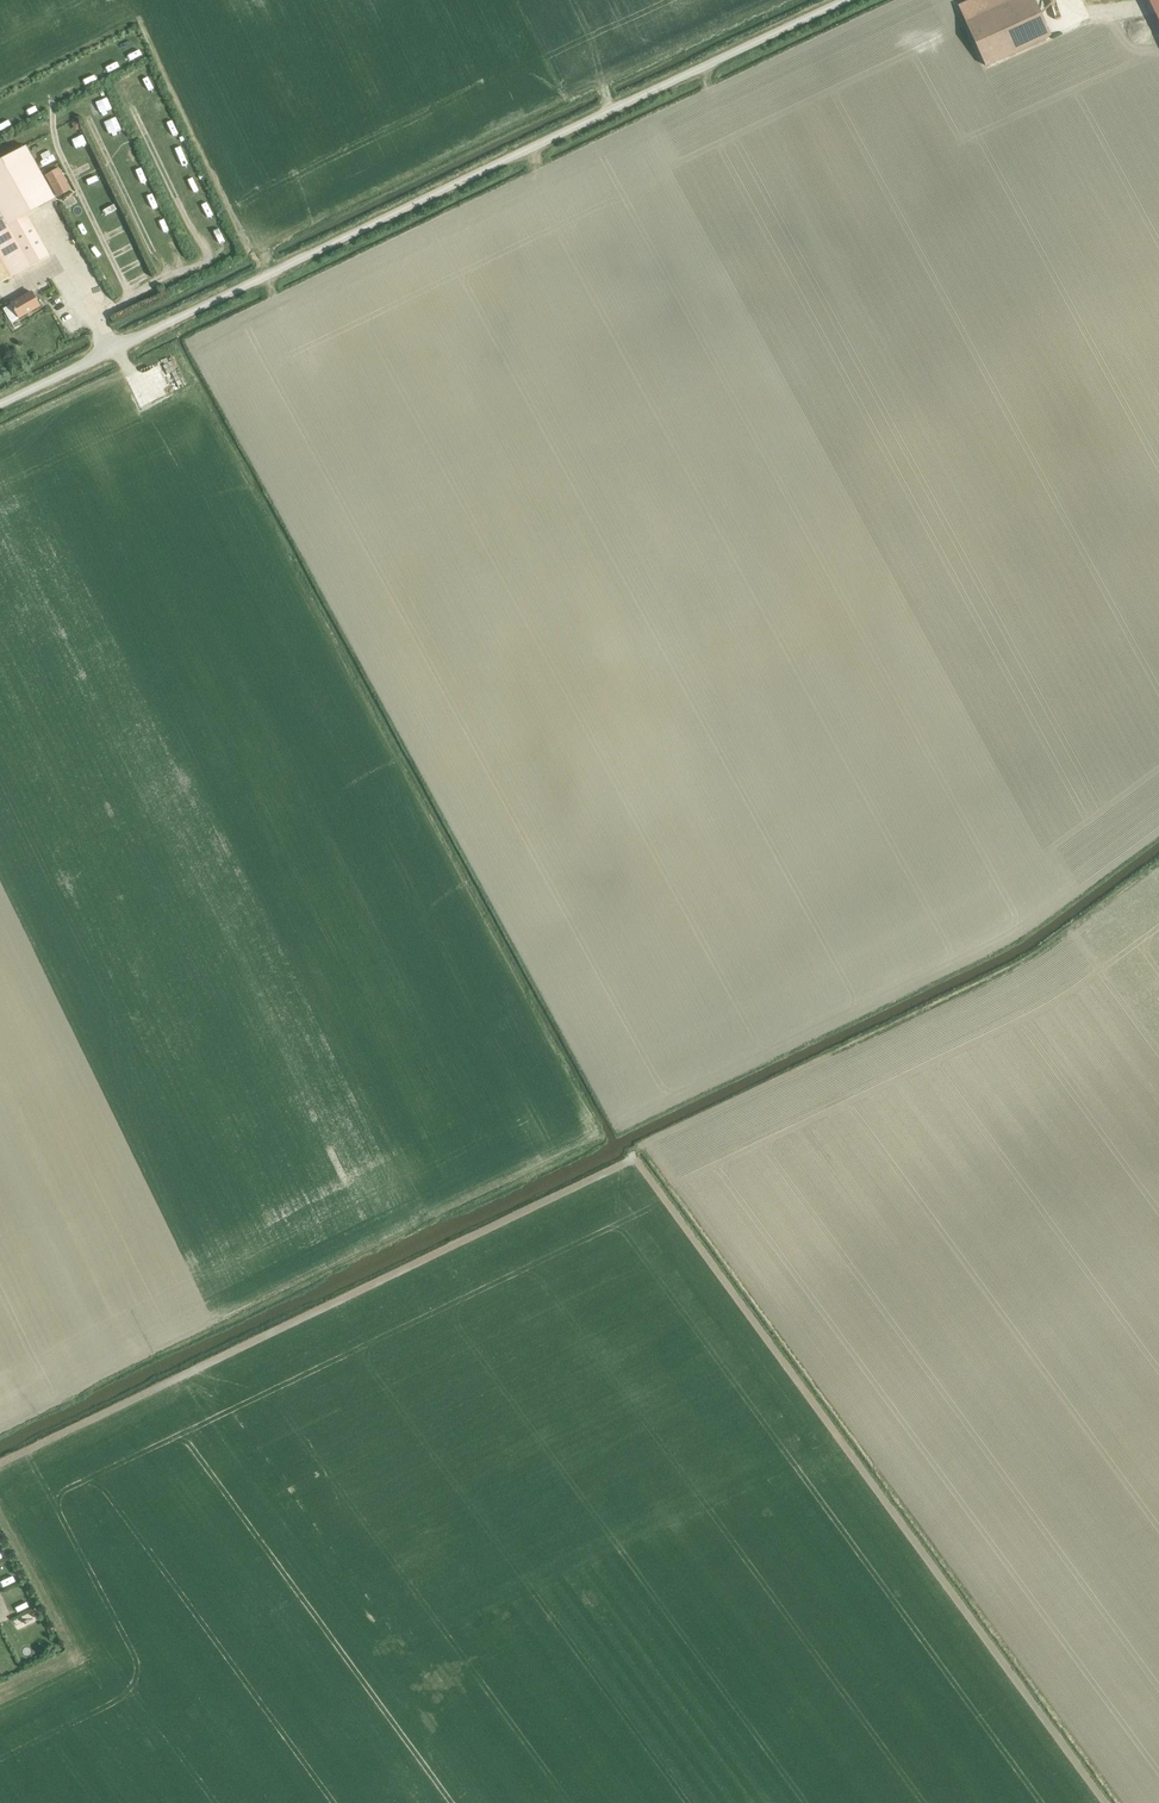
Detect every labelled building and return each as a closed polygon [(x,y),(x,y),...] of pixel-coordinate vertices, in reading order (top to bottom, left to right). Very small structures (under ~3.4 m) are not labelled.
[(985,65),(1050,35),(1034,0),(980,0),(959,10),(985,65)] [(124,76),(128,82),(138,76),(135,70),(124,76)] [(154,87),(161,84),(156,74),(149,77),(154,87)] [(125,111),(117,114),(122,124),(129,121),(125,111)] [(175,130),(182,128),(178,116),(171,118),(175,130)] [(88,122),(80,125),(84,139),(92,137),(88,122)] [(140,139),(125,144),(130,156),(144,151),(140,139)] [(11,278),(27,269),(29,268),(6,226),(26,214),(55,198),(26,148),(26,146),(0,161),(0,285),(11,278)] [(87,164),(102,156),(99,150),(84,157),(87,164)] [(143,181),(156,175),(150,163),(138,168),(143,181)] [(108,165),(95,169),(99,179),(112,174),(108,165)] [(59,168),(46,175),(58,197),(70,190),(59,168)] [(157,187),(150,190),(155,202),(162,199),(157,187)] [(116,188),(109,191),(115,202),(122,198),(116,188)] [(204,206),(208,218),(215,216),(212,204),(204,206)] [(169,208),(161,210),(166,223),(173,221),(169,208)] [(127,210),(112,214),(114,221),(129,217),(127,210)] [(50,256),(26,214),(6,226),(29,268),(50,256)] [(41,219),(40,219),(39,217),(33,220),(47,250),(54,246),(41,219)] [(226,221),(219,222),(222,235),(229,234),(226,221)] [(134,241),(141,238),(137,227),(130,229),(134,241)] [(168,232),(177,244),(184,239),(176,227),(168,232)] [(137,279),(157,269),(153,262),(133,272),(137,279)] [(107,291),(113,284),(104,275),(97,282),(107,291)] [(19,317),(40,305),(32,292),(6,307),(3,309),(10,321),(19,317)] [(175,345),(169,347),(173,359),(178,357),(175,345)]
